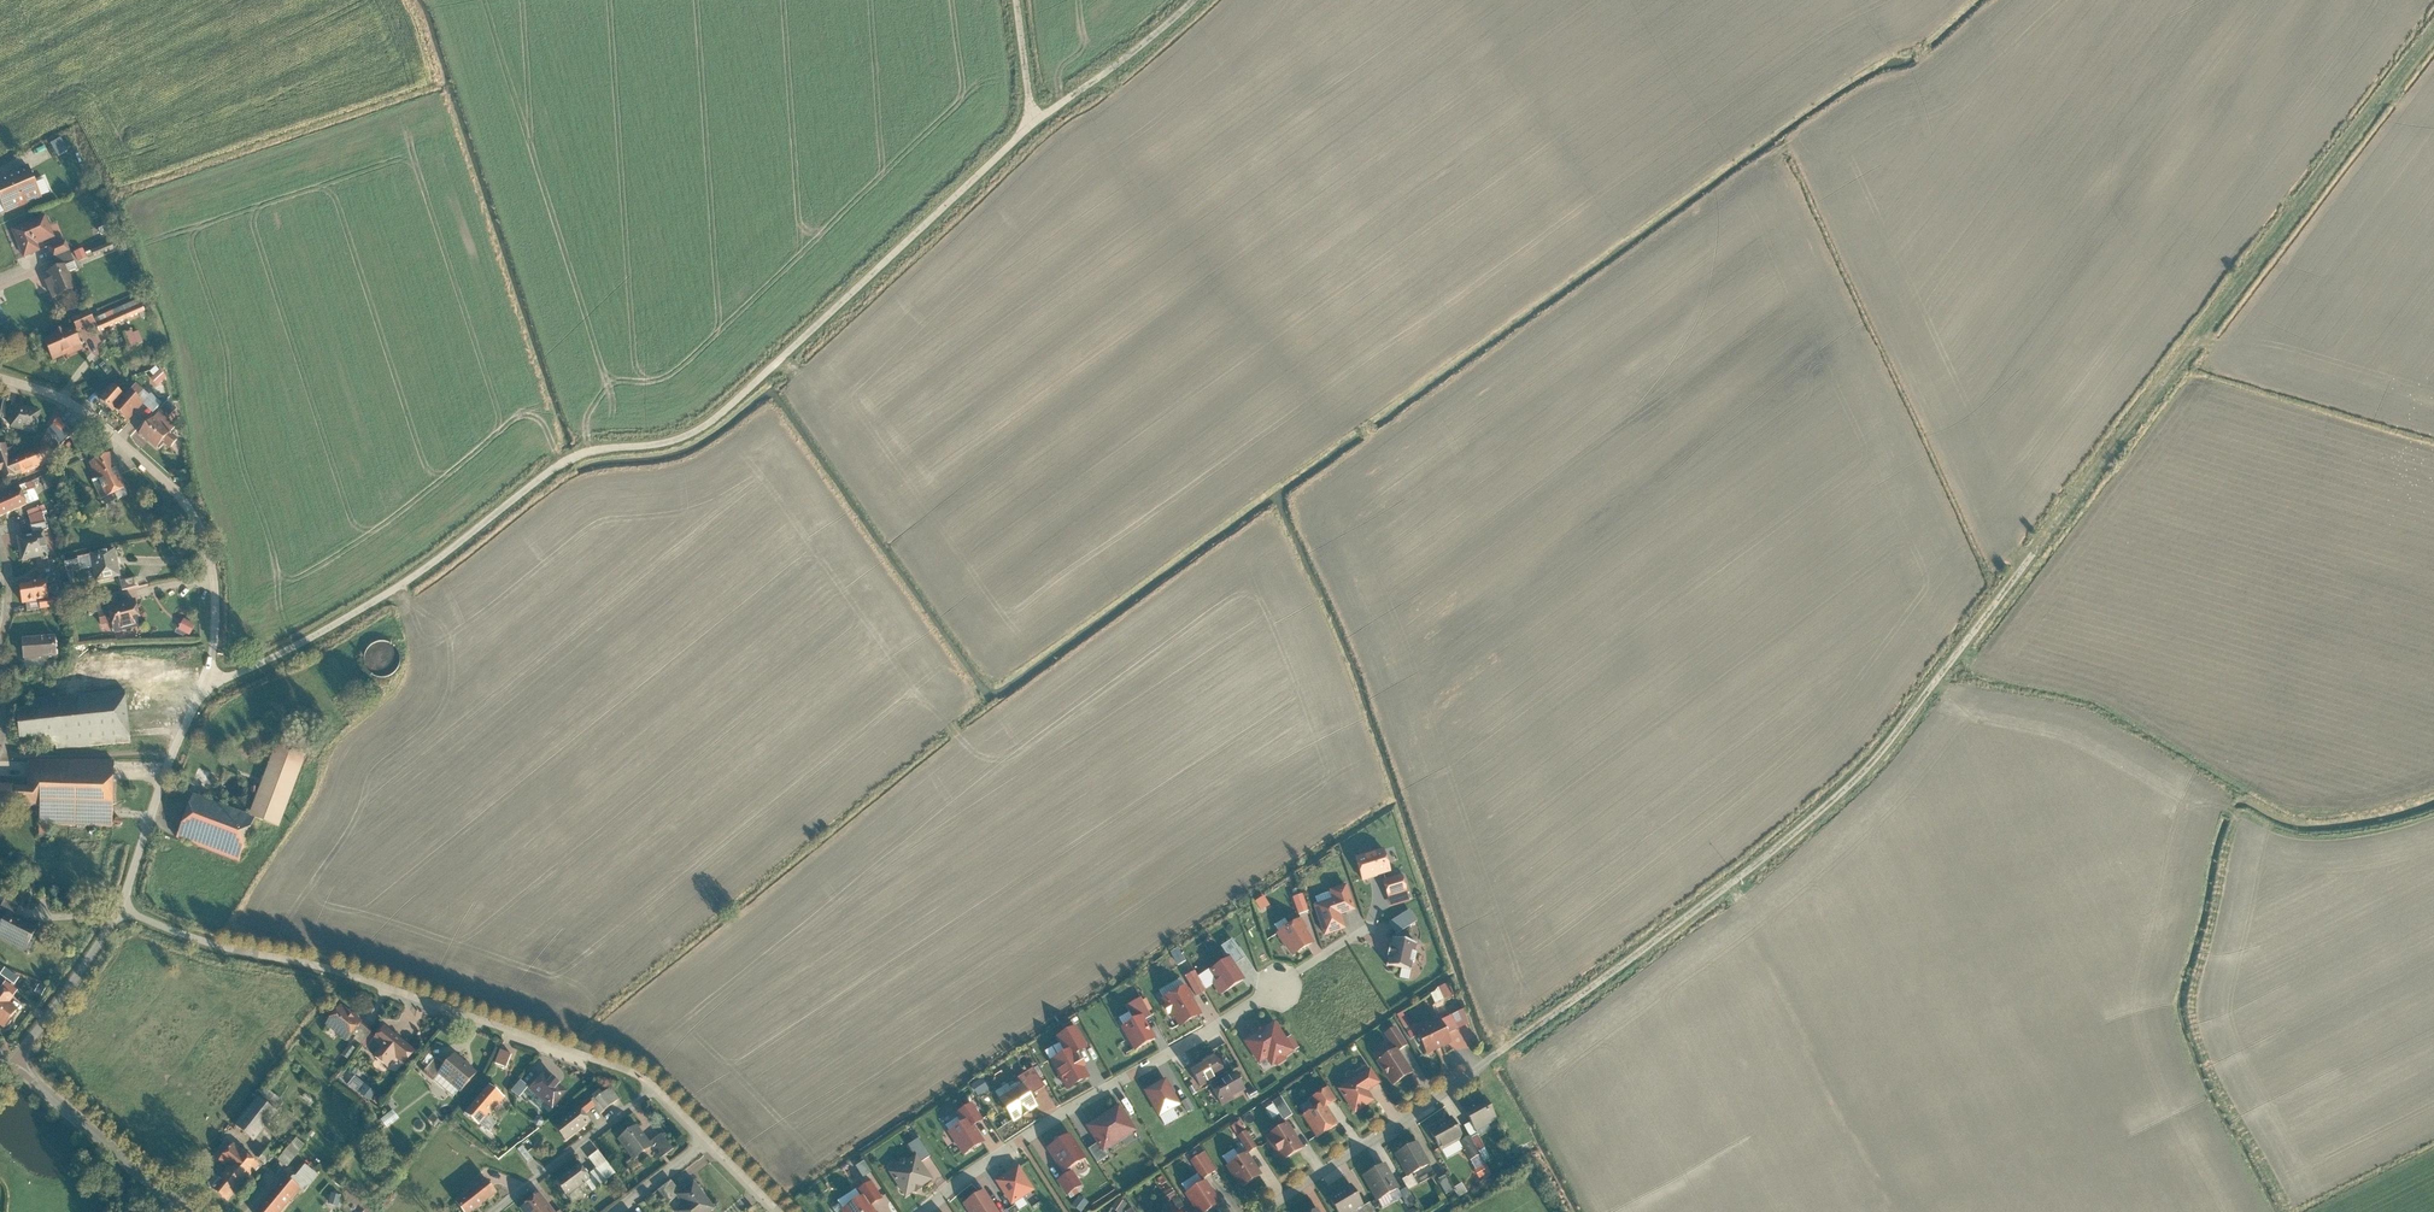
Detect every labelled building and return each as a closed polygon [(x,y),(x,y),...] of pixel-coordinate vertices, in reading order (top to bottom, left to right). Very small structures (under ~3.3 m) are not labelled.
[(60,155),(70,150),(63,137),(53,142),(60,155)] [(0,176),(0,198),(5,212),(44,198),(31,164),(0,176)] [(55,238),(46,216),(12,230),(24,260),(42,252),(39,245),(55,238)] [(70,252),(65,242),(52,249),(57,259),(70,252)] [(95,256),(112,250),(110,243),(93,249),(95,256)] [(88,258),(84,251),(77,255),(81,262),(88,258)] [(57,259),(52,260),(57,271),(66,267),(75,263),(70,252),(57,259)] [(54,301),(77,290),(66,267),(57,271),(51,274),(54,281),(46,285),(54,301)] [(102,336),(150,315),(143,298),(94,319),(97,324),(102,336)] [(91,312),(73,320),(79,332),(97,324),(94,319),(91,312)] [(140,328),(128,333),(132,346),(145,342),(140,328)] [(54,363),(84,350),(75,329),(66,332),(65,329),(57,332),(59,335),(44,341),(54,363)] [(168,381),(162,373),(152,381),(159,389),(168,381)] [(128,425),(145,407),(138,401),(146,393),(137,385),(124,399),(113,412),(128,425)] [(124,399),(110,386),(97,401),(111,414),(113,412),(124,399)] [(13,402),(3,401),(1,416),(12,417),(13,402)] [(178,409),(170,402),(163,410),(171,417),(178,409)] [(38,436),(43,412),(16,407),(11,430),(38,436)] [(179,430),(159,415),(142,437),(160,451),(163,447),(171,453),(181,441),(174,436),(179,430)] [(51,433),(62,445),(73,434),(60,420),(55,424),(58,427),(51,433)] [(92,439),(81,429),(75,435),(86,445),(92,439)] [(0,447),(0,480),(2,485),(26,475),(20,460),(16,450),(7,453),(5,446),(0,447)] [(57,461),(51,447),(20,460),(26,475),(57,461)] [(122,471),(114,454),(91,464),(98,480),(91,483),(100,504),(121,494),(123,498),(129,495),(119,473),(122,471)] [(28,505),(20,489),(0,499),(0,518),(28,505)] [(46,525),(33,527),(34,535),(47,533),(46,525)] [(51,557),(47,533),(34,535),(18,538),(22,562),(51,557)] [(123,578),(117,552),(90,557),(95,584),(123,578)] [(56,583),(54,569),(40,571),(42,580),(49,580),(49,584),(56,583)] [(123,588),(139,587),(139,579),(122,580),(123,588)] [(36,586),(23,586),(24,605),(42,604),(50,604),(49,584),(49,581),(36,581),(36,586)] [(115,607),(112,596),(95,601),(100,618),(111,614),(109,609),(115,607)] [(144,627),(138,602),(115,607),(109,609),(111,614),(100,618),(103,627),(112,625),(115,634),(144,627)] [(58,610),(58,603),(50,604),(42,604),(43,612),(58,610)] [(195,627),(185,622),(180,632),(189,637),(195,627)] [(58,640),(25,642),(26,666),(60,663),(58,640)] [(133,742),(125,690),(42,702),(43,708),(46,742),(47,745),(58,744),(59,749),(133,742)] [(35,712),(19,713),(22,744),(46,742),(43,708),(42,702),(34,702),(35,712)] [(307,757),(279,745),(250,818),(257,821),(279,829),(307,757)] [(40,828),(113,830),(115,808),(116,762),(29,762),(28,788),(28,803),(27,808),(41,811),(40,828)] [(0,788),(0,801),(28,803),(28,788),(0,788)] [(250,818),(195,797),(178,841),(240,864),(257,821),(250,818)] [(1384,850),(1354,859),(1361,884),(1391,875),(1384,850)] [(1408,896),(1403,878),(1384,883),(1389,901),(1408,896)] [(1339,898),(1321,902),(1328,930),(1353,924),(1349,910),(1362,906),(1355,880),(1336,885),(1339,898)] [(23,903),(9,896),(3,908),(11,912),(17,915),(23,903)] [(1309,913),(1303,897),(1293,901),(1299,917),(1309,913)] [(40,927),(17,915),(11,912),(0,932),(0,940),(27,953),(40,927)] [(1315,949),(1301,925),(1279,938),(1292,962),(1315,949)] [(1416,945),(1394,940),(1388,969),(1411,973),(1416,945)] [(1248,982),(1234,960),(1207,976),(1222,999),(1248,982)] [(1197,996),(1206,991),(1195,972),(1186,977),(1197,996)] [(1431,990),(1437,1002),(1456,994),(1451,982),(1431,990)] [(1180,1025),(1200,1014),(1191,999),(1193,998),(1187,987),(1163,1001),(1173,1018),(1175,1017),(1180,1025)] [(0,997),(0,1028),(7,1032),(19,1012),(10,1006),(14,998),(4,992),(0,997)] [(1150,1011),(1141,998),(1126,1009),(1134,1022),(1145,1014),(1150,1011)] [(362,1022),(342,1006),(327,1024),(347,1041),(362,1022)] [(1159,1036),(1145,1014),(1134,1022),(1125,1027),(1139,1049),(1159,1036)] [(1427,1053),(1451,1043),(1442,1021),(1418,1030),(1427,1053)] [(1275,1024),(1244,1045),(1260,1068),(1267,1063),(1270,1068),(1294,1052),(1275,1024)] [(1088,1049),(1077,1029),(1064,1037),(1070,1047),(1072,1051),(1076,1057),(1088,1049)] [(406,1066),(417,1053),(394,1034),(376,1055),(390,1067),(398,1059),(406,1066)] [(496,1063),(509,1067),(514,1053),(502,1048),(496,1063)] [(1415,1073),(1399,1050),(1381,1062),(1396,1085),(1415,1073)] [(1076,1057),(1072,1051),(1050,1066),(1068,1094),(1090,1080),(1076,1057)] [(478,1074),(456,1055),(438,1077),(459,1095),(478,1074)] [(1217,1079),(1225,1074),(1214,1055),(1203,1061),(1204,1063),(1191,1070),(1200,1087),(1209,1083),(1210,1085),(1218,1081),(1217,1079)] [(530,1087),(554,1109),(570,1091),(545,1069),(530,1087)] [(1218,1081),(1210,1085),(1222,1106),(1233,1099),(1232,1097),(1245,1090),(1236,1074),(1228,1078),(1225,1074),(1217,1079),(1218,1081)] [(1355,1114),(1376,1101),(1360,1076),(1340,1089),(1355,1114)] [(520,1097),(530,1085),(523,1079),(512,1091),(520,1097)] [(1045,1097),(1035,1080),(1025,1086),(1036,1103),(1045,1097)] [(1181,1108),(1166,1081),(1145,1092),(1159,1120),(1181,1108)] [(364,1083),(358,1091),(371,1100),(377,1092),(364,1083)] [(236,1126),(255,1140),(286,1100),(266,1086),(236,1126)] [(480,1128),(504,1099),(488,1086),(464,1115),(480,1128)] [(601,1088),(593,1094),(605,1111),(621,1099),(612,1086),(604,1092),(601,1088)] [(1025,1086),(1000,1102),(1014,1124),(1039,1108),(1036,1103),(1025,1086)] [(1283,1096),(1266,1107),(1274,1118),(1281,1114),(1285,1120),(1295,1114),(1283,1096)] [(1499,1118),(1486,1097),(1464,1110),(1477,1131),(1499,1118)] [(567,1142),(591,1124),(584,1116),(597,1105),(592,1098),(555,1127),(567,1142)] [(1193,1110),(1188,1101),(1182,1105),(1187,1114),(1193,1110)] [(973,1105),(962,1113),(968,1121),(973,1128),(984,1120),(973,1105)] [(1337,1125),(1324,1105),(1305,1117),(1319,1138),(1337,1125)] [(1140,1134),(1124,1109),(1091,1130),(1102,1146),(1107,1155),(1140,1134)] [(396,1110),(382,1117),(387,1126),(401,1120),(396,1110)] [(1452,1118),(1430,1131),(1441,1151),(1464,1138),(1452,1118)] [(1242,1119),(1232,1125),(1248,1153),(1258,1147),(1242,1119)] [(964,1156),(983,1143),(973,1128),(968,1121),(950,1134),(964,1156)] [(1303,1149),(1287,1126),(1268,1139),(1284,1162),(1303,1149)] [(652,1148),(637,1127),(618,1141),(633,1161),(652,1148)] [(297,1136),(281,1159),(291,1167),(307,1143),(297,1136)] [(1089,1160),(1073,1136),(1050,1151),(1066,1175),(1089,1160)] [(1428,1164),(1416,1143),(1396,1154),(1408,1175),(1428,1164)] [(926,1160),(915,1144),(905,1150),(912,1161),(916,1167),(926,1160)] [(229,1203),(260,1165),(236,1146),(223,1162),(237,1173),(229,1183),(221,1176),(211,1188),(229,1203)] [(1102,1146),(1091,1153),(1101,1169),(1112,1162),(1107,1155),(1102,1146)] [(1241,1189),(1260,1177),(1247,1155),(1227,1167),(1241,1189)] [(912,1161),(885,1178),(903,1203),(928,1186),(916,1167),(912,1161)] [(306,1163),(293,1180),(307,1190),(320,1173),(306,1163)] [(580,1165),(557,1183),(568,1198),(592,1180),(580,1165)] [(1382,1166),(1363,1177),(1377,1201),(1396,1190),(1382,1166)] [(1033,1190),(1019,1168),(998,1181),(1012,1204),(1033,1190)] [(1083,1189),(1073,1174),(1058,1184),(1068,1199),(1083,1189)] [(1441,1179),(1447,1193),(1453,1190),(1446,1177),(1441,1179)] [(300,1189),(286,1178),(258,1211),(282,1211),(300,1189)] [(696,1179),(676,1193),(685,1207),(679,1211),(680,1211),(713,1211),(717,1210),(696,1179)] [(488,1181),(456,1203),(462,1211),(473,1211),(498,1195),(488,1181)] [(1207,1183),(1188,1194),(1199,1211),(1209,1211),(1220,1205),(1207,1183)] [(884,1199),(874,1184),(862,1191),(867,1197),(872,1206),(884,1199)] [(1330,1197),(1338,1211),(1352,1211),(1363,1206),(1351,1185),(1330,1197)] [(1409,1186),(1401,1190),(1410,1208),(1418,1204),(1409,1186)] [(341,1206),(343,1194),(332,1192),(330,1204),(341,1206)] [(966,1204),(971,1211),(997,1211),(984,1192),(966,1204)] [(541,1194),(520,1209),(522,1211),(554,1211),(541,1194)] [(1381,1200),(1384,1207),(1394,1202),(1391,1195),(1381,1200)] [(867,1197),(844,1211),(876,1211),(872,1206),(867,1197)] [(1129,1204),(1122,1197),(1113,1207),(1119,1211),(1122,1211),(1129,1204)]
